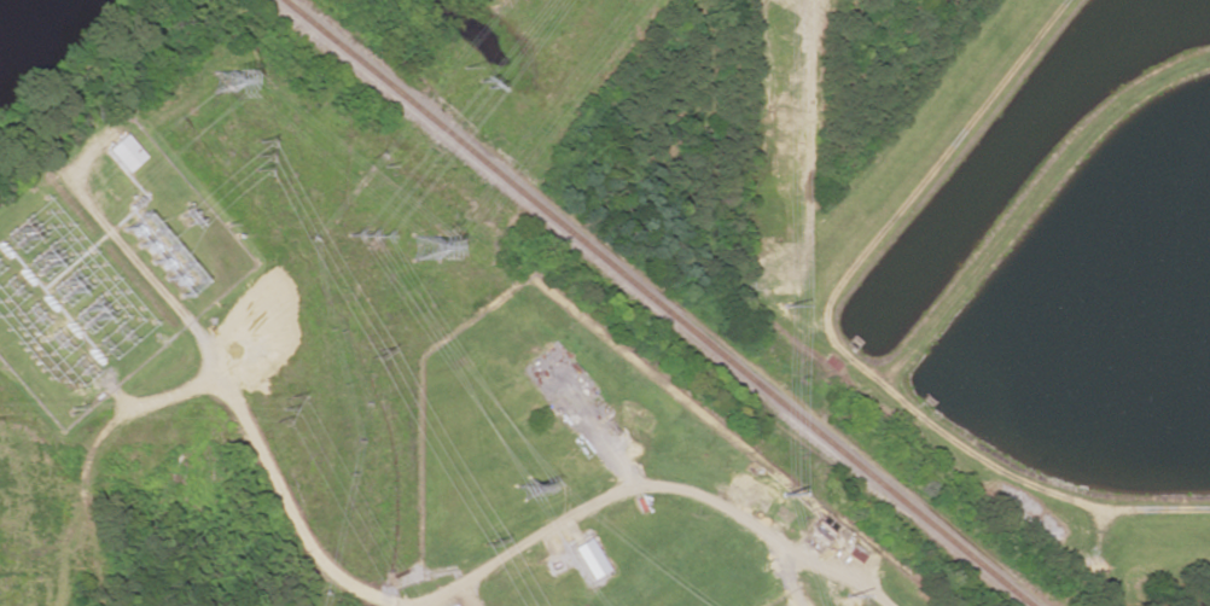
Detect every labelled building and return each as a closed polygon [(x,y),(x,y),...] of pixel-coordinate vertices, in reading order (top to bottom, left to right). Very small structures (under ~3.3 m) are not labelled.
[(143,157),(124,132),(103,148),(122,173),(143,157)] [(572,545),(588,578),(606,570),(590,537),(572,545)]
